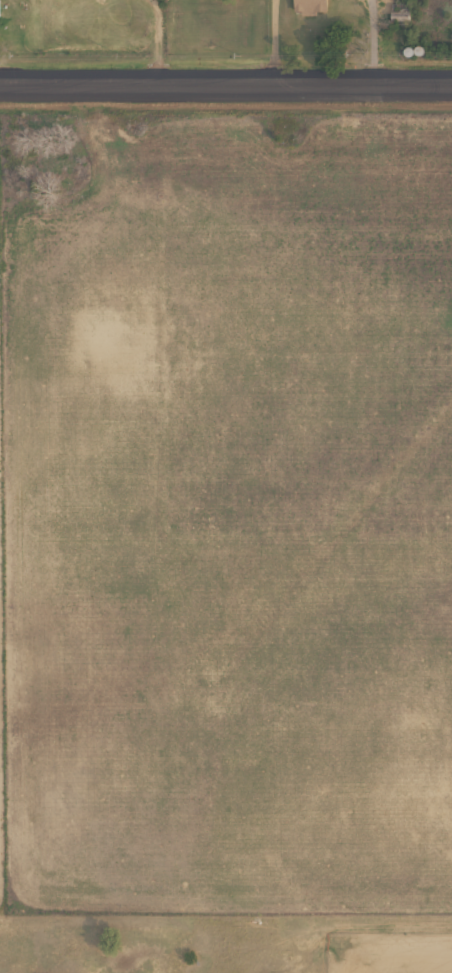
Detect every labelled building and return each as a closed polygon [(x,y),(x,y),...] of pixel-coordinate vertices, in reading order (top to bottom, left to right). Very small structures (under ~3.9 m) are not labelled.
[(290,14),(326,14),(326,0),(290,0),(290,14)] [(408,2),(389,1),(388,16),(407,18),(408,2)] [(404,57),(416,55),(414,47),(403,49),(404,57)]
